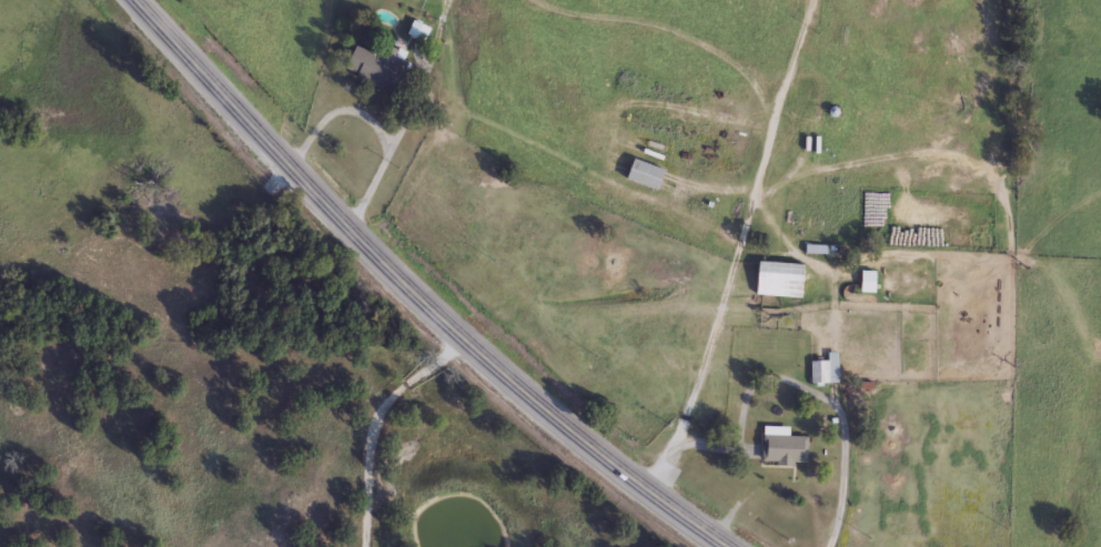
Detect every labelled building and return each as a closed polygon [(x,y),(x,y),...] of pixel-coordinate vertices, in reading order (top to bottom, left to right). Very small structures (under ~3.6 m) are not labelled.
[(352,43),(377,53),(382,42),(407,52),(392,89),(342,69),(352,43)] [(624,175),(632,155),(663,166),(655,188),(624,175)] [(799,294),(754,292),(756,257),(801,261),(799,294)] [(859,288),(859,267),(872,267),(872,288),(859,288)] [(826,381),(808,381),(808,357),(826,357),(826,381)] [(787,424),(787,433),(806,434),(805,460),(760,459),(760,423),(787,424)]
